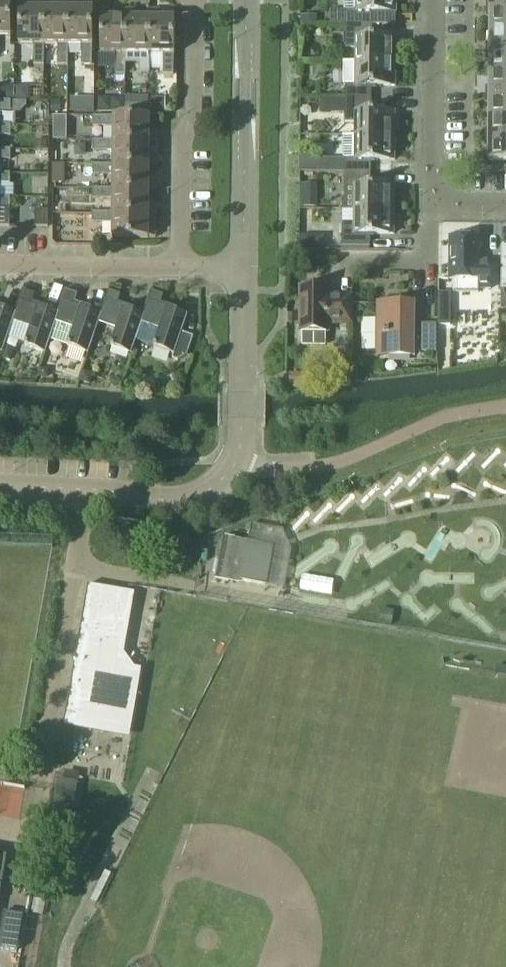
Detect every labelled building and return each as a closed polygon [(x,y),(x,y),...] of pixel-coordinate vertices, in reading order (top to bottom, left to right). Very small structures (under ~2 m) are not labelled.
[(11,1),(10,1),(10,0),(0,0),(0,37),(11,37),(11,1)] [(331,8),(331,25),(346,25),(372,25),(372,12),(395,13),(396,0),(344,0),(344,8),(331,8)] [(490,9),(505,10),(505,0),(490,0),(490,9)] [(68,45),(68,9),(54,10),(54,4),(49,4),(49,1),(43,1),(43,9),(44,9),(44,45),(57,45),(58,66),(68,66),(68,45)] [(73,1),(68,1),(68,9),(68,45),(81,45),(81,66),(92,66),(92,46),(93,46),(93,10),(79,10),(79,4),(73,5),(73,1)] [(44,9),(43,9),(30,9),(30,4),(25,4),(25,2),(20,2),(20,9),(19,9),(19,45),(33,45),(33,66),(44,66),(44,45),(44,9)] [(490,9),(490,31),(505,31),(505,10),(490,9)] [(125,19),(112,19),(112,13),(107,13),(107,11),(102,11),(102,19),(100,19),(100,55),(115,55),(115,75),(125,76),(126,55),(125,55),(125,19)] [(149,19),(136,19),(136,13),(130,13),(130,11),(125,11),(125,19),(125,55),(126,55),(139,55),(139,75),(150,75),(150,55),(149,55),(149,19)] [(174,56),(175,19),(160,19),(160,13),(155,13),(155,11),(149,11),(149,19),(149,55),(150,55),(163,55),(163,76),(173,76),(174,56)] [(316,14),(300,14),(300,22),(316,22),(316,14)] [(395,62),(395,39),(372,38),(372,25),(346,25),(346,49),(356,49),(355,62),(395,62)] [(490,31),(490,53),(505,53),(505,31),(490,31)] [(490,53),(489,74),(505,74),(505,53),(490,53)] [(395,86),(395,62),(355,62),(342,62),(342,85),(345,85),(345,99),(371,99),(371,93),(391,94),(394,91),(394,86),(395,86)] [(489,74),(489,96),(505,96),(505,74),(489,74)] [(93,96),(82,96),(82,110),(93,110),(93,96)] [(164,96),(149,96),(149,108),(164,108),(164,96)] [(489,96),(489,117),(505,118),(505,96),(489,96)] [(59,98),(50,98),(51,112),(60,111),(59,98)] [(394,136),(394,113),(371,112),(371,99),(345,99),(345,122),(355,123),(355,136),(394,136)] [(11,112),(19,112),(25,107),(25,102),(11,102),(0,102),(0,112),(11,112)] [(149,131),(149,116),(113,116),(113,117),(93,117),(93,127),(113,127),(113,141),(149,142),(157,142),(157,137),(155,137),(155,131),(149,131)] [(489,117),(489,139),(505,139),(505,118),(489,117)] [(62,124),(54,124),(54,137),(62,137),(62,124)] [(10,136),(10,125),(0,125),(0,136),(10,136)] [(340,158),(331,158),(330,173),(344,173),(370,173),(370,160),(394,160),(394,136),(355,136),(345,136),(342,136),(342,158),(340,158)] [(46,139),(34,139),(34,148),(46,148),(46,139)] [(489,139),(488,161),(505,162),(505,139),(489,139)] [(149,155),(149,142),(113,141),(93,141),(93,151),(113,151),(113,165),(113,166),(149,166),(156,166),(156,160),(154,160),(154,155),(149,155)] [(10,160),(10,150),(0,149),(0,160),(10,160)] [(312,156),(300,156),(300,170),(312,170),(312,156)] [(149,179),(149,166),(113,166),(113,165),(92,165),(92,176),(112,176),(112,189),(112,190),(148,190),(156,190),(156,184),(154,184),(154,179),(149,179)] [(10,184),(10,173),(0,173),(0,184),(10,184)] [(393,210),(394,187),(370,186),(370,173),(344,173),(344,196),(342,196),(342,210),(354,210),(393,210)] [(47,186),(35,186),(35,196),(47,196),(47,186)] [(149,203),(148,190),(112,190),(112,189),(92,189),(92,200),(112,200),(112,213),(148,213),(148,214),(156,214),(156,209),(154,209),(154,203),(149,203)] [(10,209),(10,198),(0,198),(0,208),(10,209)] [(48,209),(35,209),(35,227),(48,227),(48,209)] [(393,234),(393,210),(354,210),(354,223),(342,223),(342,247),(369,247),(370,234),(393,234)] [(148,228),(148,214),(148,213),(112,213),(92,213),(92,223),(112,223),(112,238),(148,239),(148,238),(156,238),(156,233),(154,233),(154,228),(148,228)] [(479,262),(479,238),(449,238),(449,280),(453,280),(453,293),(478,293),(478,289),(491,289),(491,262),(479,262)] [(352,324),(352,296),(328,296),(328,288),(300,287),(299,332),(302,332),(302,344),(303,347),(324,347),(326,344),(326,332),(328,332),(328,324),(352,324)] [(55,322),(58,313),(31,304),(34,294),(22,290),(14,313),(15,313),(12,322),(31,328),(24,346),(45,353),(49,340),(55,322)] [(101,313),(100,313),(74,304),(77,294),(65,290),(58,313),(55,322),(49,340),(67,346),(67,347),(88,354),(98,323),(101,313)] [(144,314),(143,314),(117,305),(120,295),(108,291),(100,313),(101,313),(98,323),(116,329),(109,347),(131,354),(135,342),(141,324),(141,323),(144,314)] [(141,324),(135,342),(153,348),(173,354),(171,359),(177,361),(186,355),(193,336),(181,332),(187,315),(159,305),(163,295),(151,291),(143,314),(144,314),(141,323),(141,324)] [(436,353),(436,324),(414,324),(414,304),(377,304),(377,320),(372,320),(372,333),(377,333),(377,356),(413,356),(413,347),(422,347),(422,352),(436,353)] [(2,353),(12,322),(15,313),(14,313),(0,308),(0,352),(2,353)] [(6,345),(2,358),(10,360),(14,347),(6,345)] [(43,367),(39,367),(39,377),(47,377),(47,371),(43,367)] [(82,370),(79,380),(89,383),(90,378),(87,371),(82,370)] [(265,585),(273,547),(223,537),(216,579),(228,581),(228,578),(265,585)] [(115,666),(109,658),(117,652),(128,592),(88,585),(75,660),(73,659),(72,664),(74,664),(64,724),(123,734),(134,674),(114,671),(115,666)] [(391,625),(393,611),(382,609),(380,623),(391,625)] [(58,780),(54,804),(74,807),(78,783),(58,780)] [(26,906),(6,903),(0,938),(20,942),(26,906)]
